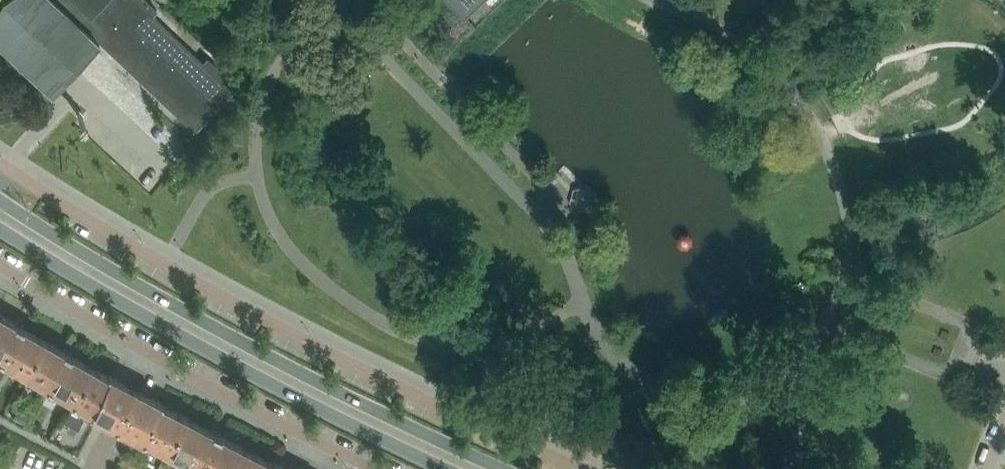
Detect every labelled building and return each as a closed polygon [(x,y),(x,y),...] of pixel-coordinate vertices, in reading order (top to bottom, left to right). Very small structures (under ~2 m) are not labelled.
[(5,3),(0,9),(0,43),(49,89),(51,91),(52,90),(58,96),(65,102),(72,109),(81,117),(84,113),(75,105),(69,98),(53,84),(98,33),(111,45),(167,99),(164,102),(174,112),(194,131),(237,86),(206,57),(202,62),(152,15),(157,10),(146,0),(8,0),(5,3)] [(464,15),(469,11),(468,10),(474,4),(475,5),(479,1),(478,0),(479,0),(450,0),(464,15)] [(17,322),(15,321),(14,323),(0,315),(0,358),(24,372),(43,339),(23,328),(24,326),(17,322)] [(48,386),(72,399),(91,366),(72,356),(73,355),(63,349),(62,350),(43,339),(24,372),(43,383),(40,387),(46,390),(48,386)] [(115,425),(134,388),(109,374),(108,376),(91,366),(72,399),(89,410),(89,411),(115,425)] [(115,425),(140,439),(139,442),(144,444),(146,442),(165,452),(183,417),(159,404),(160,402),(135,388),(134,388),(115,425)] [(68,412),(77,417),(81,410),(72,405),(68,412)] [(13,418),(23,424),(27,416),(17,411),(13,418)] [(197,468),(239,468),(249,451),(220,436),(221,435),(213,430),(212,430),(211,431),(183,417),(165,452),(183,461),(181,464),(186,467),(188,464),(197,468)] [(275,463),(274,464),(249,451),(239,468),(287,468),(275,463)]
